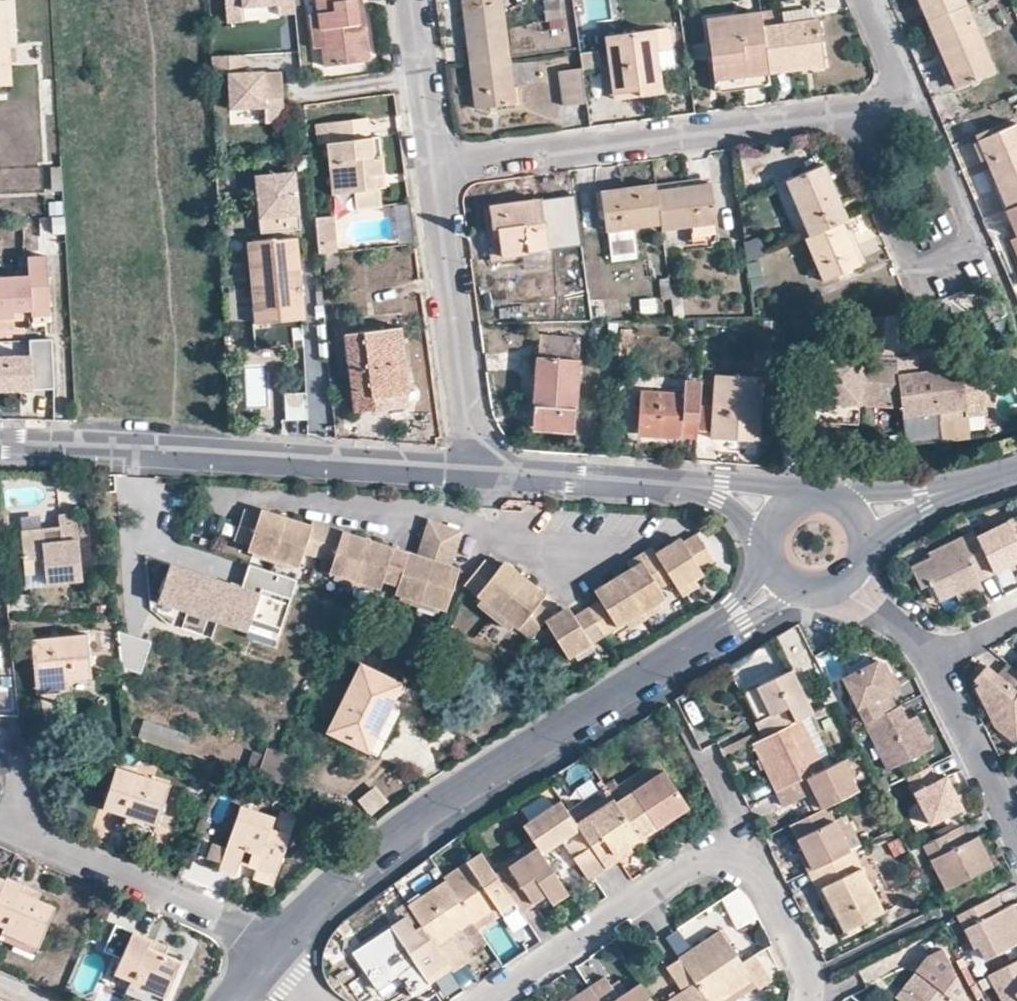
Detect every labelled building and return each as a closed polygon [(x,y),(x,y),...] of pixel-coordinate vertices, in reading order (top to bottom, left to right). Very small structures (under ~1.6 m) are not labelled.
[(10,85),(5,0),(2,0),(0,0),(0,86),(10,85)] [(229,25),(246,23),(245,9),(279,6),(280,17),(296,15),(294,0),(226,0),(229,25)] [(323,48),(326,67),(369,61),(361,0),(317,0),(319,13),(323,48)] [(469,61),(509,56),(501,0),(461,0),(469,61)] [(545,22),(562,20),(560,0),(543,0),(545,22)] [(761,5),(764,26),(812,20),(810,0),(799,0),(761,5)] [(928,19),(965,3),(964,0),(920,0),(928,19)] [(994,71),(965,3),(928,19),(937,37),(943,35),(965,84),(994,71)] [(769,71),(770,71),(764,26),(762,11),(708,18),(715,78),(769,71)] [(315,49),(323,48),(319,13),(318,13),(309,15),(314,49),(315,49)] [(818,19),(764,26),(770,71),(824,65),(818,19)] [(653,30),(655,51),(668,49),(671,45),(670,31),(666,28),(653,30)] [(637,90),(637,95),(660,91),(655,51),(653,30),(607,36),(615,91),(637,90)] [(582,68),(582,70),(600,68),(598,50),(580,52),(582,68)] [(288,121),(285,71),(268,72),(267,71),(249,71),(248,54),(245,54),(213,56),(213,75),(229,75),(231,107),(268,105),(269,122),(270,122),(288,121)] [(509,56),(469,61),(475,107),(515,102),(509,56)] [(565,104),(586,102),(582,70),(582,68),(561,70),(565,104)] [(771,82),(770,71),(769,71),(715,78),(717,90),(772,83),(771,82)] [(374,175),(383,174),(381,154),(366,155),(365,138),(366,138),(369,137),(367,119),(336,122),(338,142),(328,143),(335,192),(356,191),(356,209),(381,206),(379,188),(376,189),(375,176),(374,175)] [(988,161),(1008,208),(1016,204),(1016,123),(985,137),(994,157),(988,161)] [(379,137),(369,137),(366,138),(365,138),(366,155),(381,154),(381,153),(379,138),(379,137)] [(978,141),(988,161),(994,157),(985,137),(978,140),(978,141)] [(809,235),(841,221),(847,218),(824,164),(785,180),(809,235)] [(256,233),(296,228),(290,171),(250,175),(256,233)] [(383,177),(383,174),(374,175),(375,176),(376,189),(379,188),(383,188),(383,187),(383,177)] [(691,226),(716,223),(710,181),(657,187),(662,224),(663,229),(691,226)] [(662,224),(657,187),(657,183),(602,191),(607,231),(662,224)] [(496,256),(582,245),(575,194),(489,206),(496,256)] [(50,216),(62,216),(60,201),(49,201),(50,216)] [(1008,208),(1016,229),(1016,204),(1008,208)] [(40,247),(62,247),(60,220),(38,221),(40,247)] [(333,220),(316,222),(319,258),(325,257),(332,256),(337,255),(333,220)] [(860,264),(841,221),(809,235),(805,237),(824,280),(860,264)] [(718,239),(716,223),(691,226),(693,242),(694,242),(718,239)] [(255,324),(302,320),(303,320),(295,240),(274,242),(274,239),(253,241),(253,253),(251,266),(253,268),(252,285),(255,324)] [(332,256),(325,257),(327,277),(340,277),(337,255),(332,256)] [(0,280),(0,320),(11,319),(13,319),(13,314),(13,313),(32,312),(32,313),(32,323),(32,324),(49,324),(49,311),(48,278),(46,278),(46,260),(26,261),(27,279),(0,280)] [(760,277),(761,276),(759,261),(758,262),(747,263),(749,278),(750,278),(760,277)] [(657,313),(656,299),(639,300),(640,314),(657,313)] [(919,307),(904,311),(906,324),(913,323),(912,318),(921,316),(919,307)] [(13,314),(13,319),(14,324),(31,323),(32,323),(32,313),(32,312),(13,313),(13,314)] [(871,318),(869,353),(900,355),(900,312),(871,318)] [(13,319),(11,319),(0,320),(0,336),(14,335),(14,324),(13,319)] [(302,342),(302,320),(255,324),(255,325),(256,348),(303,343),(302,342)] [(375,396),(407,392),(399,329),(345,335),(356,413),(376,409),(374,397),(375,396)] [(534,427),(574,429),(579,341),(539,339),(534,427)] [(51,340),(28,341),(29,356),(0,358),(0,392),(20,392),(19,378),(29,378),(30,391),(53,390),(51,340)] [(860,401),(902,403),(899,375),(900,355),(869,353),(811,349),(807,417),(859,421),(860,401)] [(917,352),(900,355),(899,375),(902,403),(903,407),(904,419),(905,424),(906,444),(942,439),(939,420),(967,416),(965,398),(983,396),(979,364),(920,372),(917,352)] [(714,406),(699,405),(697,430),(712,430),(711,438),(758,440),(762,378),(716,374),(714,406)] [(20,392),(30,391),(29,378),(19,378),(20,392)] [(697,430),(699,405),(700,396),(641,391),(638,432),(697,438),(697,430)] [(287,419),(309,418),(308,392),(286,392),(287,419)] [(409,405),(407,392),(375,396),(374,397),(376,409),(409,405)] [(965,398),(967,416),(985,414),(983,396),(965,398)] [(838,479),(854,480),(854,471),(838,470),(838,479)] [(316,561),(327,528),(312,522),(310,528),(262,512),(259,517),(244,511),(233,543),(249,548),(247,554),(298,570),(302,556),(316,561)] [(42,571),(43,583),(82,580),(75,515),(57,516),(59,529),(60,541),(44,542),(43,542),(42,530),(20,532),(24,572),(41,571),(42,571)] [(975,535),(993,571),(1016,560),(1016,515),(975,535)] [(402,599),(420,605),(444,529),(428,524),(417,558),(407,555),(397,588),(395,597),(401,599),(402,599)] [(354,583),(367,541),(327,528),(316,561),(331,566),(329,575),(354,583)] [(59,529),(42,530),(43,542),(44,542),(60,541),(59,529)] [(420,605),(438,611),(445,612),(457,573),(451,570),(461,535),(444,529),(420,605)] [(993,571),(975,535),(972,529),(958,537),(928,551),(931,556),(910,566),(921,587),(930,582),(939,601),(956,593),(963,589),(967,596),(983,589),(978,579),(993,572),(993,571)] [(677,592),(693,582),(703,576),(700,570),(711,562),(694,534),(680,542),(678,540),(655,555),(653,557),(673,586),(677,592)] [(397,588),(407,555),(367,541),(354,583),(378,591),(381,583),(397,588)] [(626,567),(630,571),(653,557),(651,551),(626,567)] [(653,557),(630,571),(619,578),(643,615),(658,606),(665,601),(661,594),(673,586),(653,557)] [(496,614),(497,615),(498,615),(499,614),(526,580),(506,563),(498,571),(485,561),(465,587),(466,587),(482,601),(496,614)] [(291,583),(246,571),(241,590),(172,570),(161,607),(247,631),(243,644),(271,652),(291,583)] [(42,583),(43,583),(42,571),(41,571),(24,572),(24,573),(25,584),(26,584),(42,583)] [(642,616),(643,615),(619,578),(594,595),(599,604),(588,612),(606,639),(625,626),(642,616)] [(513,627),(514,627),(530,641),(545,625),(553,619),(538,605),(545,596),(526,580),(499,614),(513,627)] [(697,589),(693,582),(677,592),(678,593),(681,599),(682,599),(697,589)] [(959,600),(967,596),(963,589),(956,593),(959,600)] [(419,611),(420,605),(402,599),(401,599),(400,605),(418,611),(419,611)] [(494,620),(497,615),(496,614),(482,601),(478,607),(479,607),(494,620)] [(437,617),(438,611),(420,605),(419,611),(437,617)] [(643,615),(647,622),(648,621),(662,613),(661,612),(658,606),(643,615)] [(574,659),(593,647),(606,639),(588,612),(573,621),(567,611),(553,619),(545,625),(569,662),(574,659)] [(497,615),(494,620),(509,633),(514,627),(513,627),(499,614),(498,615),(497,615)] [(647,622),(643,615),(642,616),(625,626),(629,634),(647,622)] [(798,627),(776,636),(788,666),(810,658),(798,627)] [(116,631),(120,667),(140,674),(150,642),(116,631)] [(65,679),(66,679),(90,676),(86,635),(30,641),(35,682),(36,682),(65,679)] [(593,648),(593,647),(574,659),(578,665),(597,655),(596,653),(593,648)] [(863,723),(894,707),(887,693),(896,689),(882,662),(875,660),(839,678),(863,723)] [(389,704),(389,703),(389,702),(398,683),(360,664),(327,731),(368,751),(389,704)] [(1016,670),(1008,664),(997,675),(985,665),(974,678),(979,682),(974,689),(979,700),(983,704),(1016,731),(1016,671),(1016,670)] [(767,716),(760,720),(753,723),(760,739),(797,721),(810,715),(788,672),(753,690),(766,716),(767,716)] [(67,690),(66,679),(65,679),(36,682),(35,682),(36,692),(37,692),(67,690)] [(759,719),(760,720),(767,716),(766,716),(753,690),(745,693),(759,719)] [(1016,741),(1016,731),(983,704),(979,700),(990,724),(1016,743),(1016,741)] [(400,709),(389,703),(389,704),(368,751),(377,755),(401,709),(400,709)] [(899,705),(894,707),(863,723),(886,770),(930,748),(916,717),(907,721),(899,705)] [(141,737),(177,749),(182,733),(146,721),(141,737)] [(776,793),(821,770),(797,721),(760,739),(751,744),(776,793)] [(719,751),(723,758),(751,744),(748,736),(719,751)] [(821,808),(821,809),(823,808),(855,792),(840,761),(821,770),(776,793),(782,806),(805,795),(813,792),(821,808)] [(926,825),(961,807),(945,774),(936,778),(929,766),(903,779),(926,825)] [(154,824),(155,824),(168,785),(116,767),(102,806),(126,814),(127,814),(154,824)] [(663,772),(615,803),(638,838),(642,844),(657,832),(655,828),(686,807),(663,772)] [(373,786),(357,798),(370,815),(386,803),(386,802),(373,786)] [(805,796),(814,813),(821,809),(821,808),(813,792),(805,795),(805,796)] [(561,842),(579,830),(575,825),(558,800),(520,823),(537,848),(541,855),(561,842)] [(584,838),(584,839),(605,869),(631,853),(626,846),(638,838),(615,803),(613,800),(575,825),(579,830),(584,838)] [(255,866),(255,867),(275,873),(289,834),(271,828),(274,817),(239,806),(219,868),(236,874),(240,861),(244,849),(259,854),(259,855),(255,866)] [(821,809),(814,813),(788,825),(803,855),(810,870),(846,852),(823,808),(821,809)] [(151,833),(155,824),(154,824),(127,814),(126,814),(122,822),(122,823),(151,833)] [(561,842),(567,850),(584,839),(584,838),(579,830),(561,842)] [(943,889),(979,870),(966,841),(956,845),(949,831),(922,844),(943,889)] [(584,839),(567,850),(588,880),(605,869),(584,839)] [(567,895),(541,855),(537,848),(496,877),(512,901),(519,912),(544,896),(550,906),(567,895)] [(240,861),(255,867),(255,866),(259,855),(259,854),(244,849),(240,861)] [(810,870),(807,872),(816,891),(823,887),(836,916),(843,932),(881,913),(849,850),(846,852),(810,870)] [(512,901),(496,877),(480,853),(442,878),(444,882),(469,918),(471,921),(493,906),(497,912),(512,901)] [(798,858),(807,872),(810,870),(803,855),(798,858)] [(37,946),(54,906),(38,899),(36,899),(20,892),(23,884),(5,876),(4,879),(0,889),(0,925),(3,926),(1,932),(2,932),(37,946)] [(469,918),(444,882),(407,907),(419,924),(445,963),(450,970),(467,958),(449,931),(469,918)] [(41,892),(23,884),(20,892),(36,899),(38,899),(41,892)] [(830,919),(836,916),(823,887),(816,891),(830,919)] [(736,888),(722,897),(743,928),(757,918),(745,895),(741,891),(736,888)] [(1016,942),(1016,941),(1003,912),(994,917),(985,900),(957,914),(974,948),(980,945),(987,957),(1016,942)] [(445,963),(419,924),(412,929),(404,915),(350,951),(374,989),(396,975),(409,996),(427,985),(423,977),(445,963)] [(147,947),(150,938),(132,930),(114,972),(131,979),(129,984),(130,985),(144,991),(147,988),(162,995),(165,996),(180,960),(164,954),(147,947)] [(735,989),(752,978),(720,931),(678,958),(706,1000),(732,984),(732,985),(735,989)] [(37,946),(2,932),(1,932),(0,934),(0,939),(31,953),(34,954),(37,946)] [(166,945),(150,938),(147,947),(164,954),(167,946),(166,945)] [(943,952),(930,959),(919,973),(924,977),(905,1000),(967,1000),(943,952)] [(706,1000),(678,958),(664,967),(681,993),(669,1000),(706,1000)] [(987,974),(1000,1000),(1016,1000),(1016,959),(987,974)] [(901,1000),(905,1000),(924,977),(919,973),(898,999),(901,1000)] [(610,985),(603,976),(588,986),(599,1000),(652,1000),(640,983),(625,993),(619,997),(610,985)] [(617,980),(610,985),(619,997),(625,993),(617,980)] [(165,996),(162,995),(147,988),(144,991),(130,985),(129,984),(126,992),(146,1000),(163,1000),(165,996)] [(735,989),(732,985),(732,984),(706,1000),(718,1000),(735,989)] [(588,986),(566,1000),(599,1000),(588,986)]
